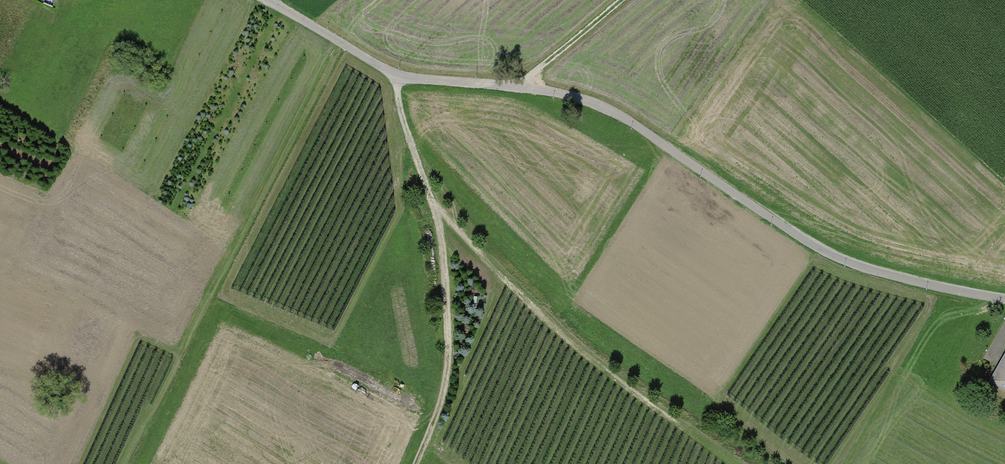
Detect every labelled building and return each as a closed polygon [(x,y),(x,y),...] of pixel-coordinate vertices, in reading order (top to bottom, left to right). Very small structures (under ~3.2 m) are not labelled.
[(991,381),(1004,389),(1004,356),(991,381)]
